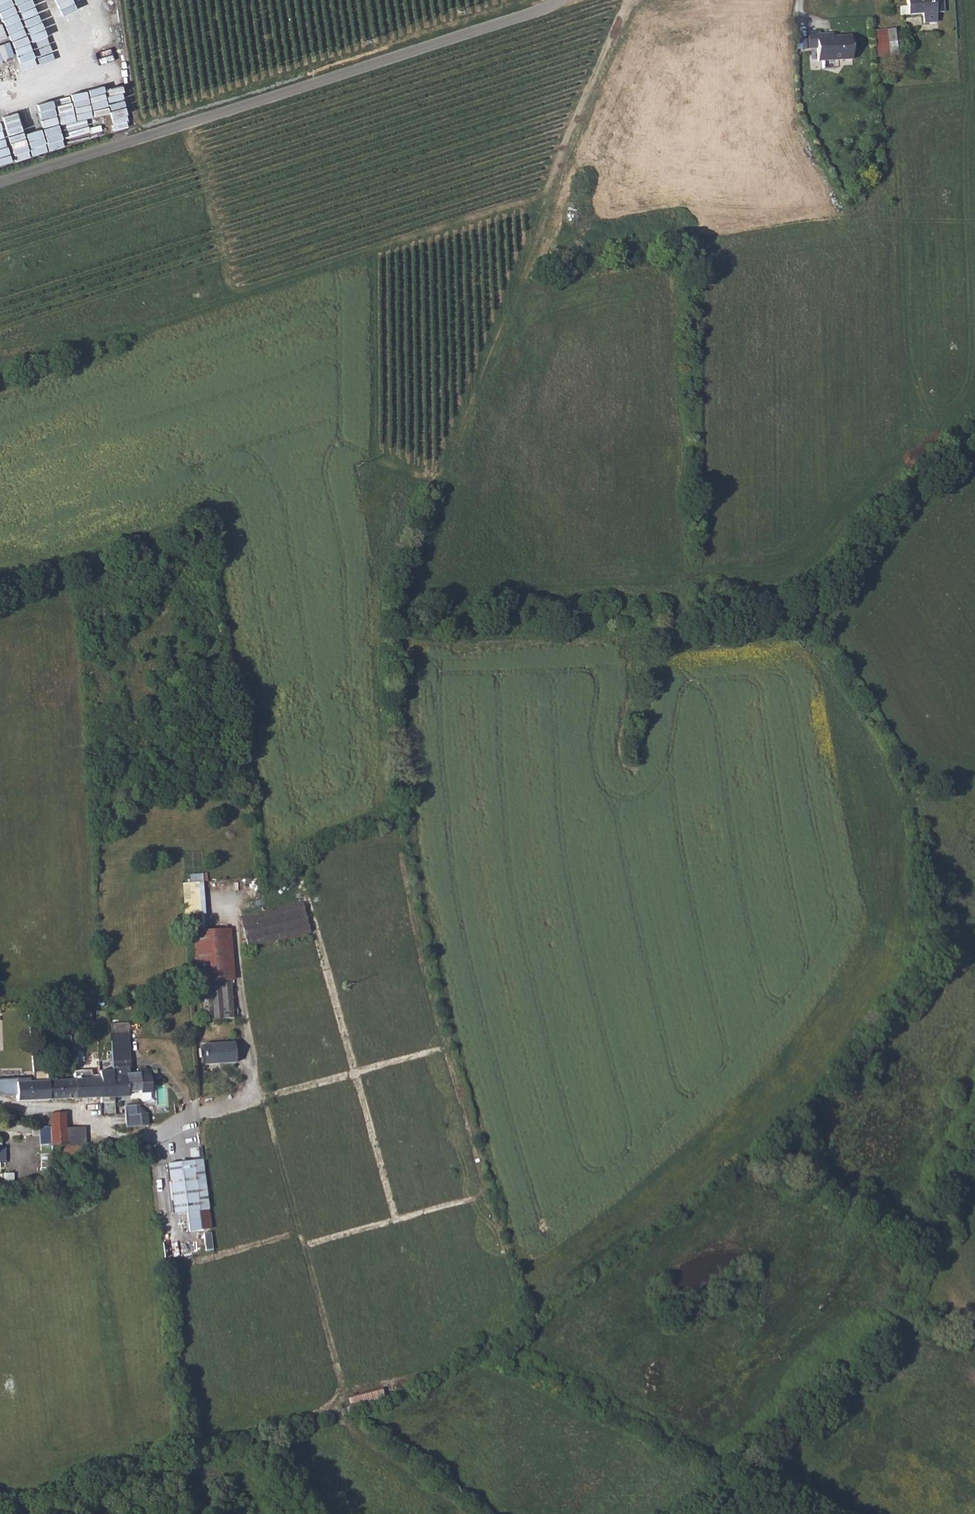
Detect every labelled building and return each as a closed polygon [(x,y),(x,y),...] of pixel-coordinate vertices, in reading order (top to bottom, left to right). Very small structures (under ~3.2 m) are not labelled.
[(62,32),(50,0),(17,0),(20,9),(34,4),(47,38),(62,32)] [(936,5),(936,0),(892,0),(893,6),(913,5),(913,15),(927,15),(926,5),(936,5)] [(885,20),(875,20),(875,33),(885,33),(885,20)] [(813,31),(805,31),(806,46),(814,46),(813,37),(813,31)] [(829,36),(813,37),(814,46),(815,63),(849,62),(848,38),(830,39),(829,36)] [(46,89),(30,94),(47,150),(81,141),(79,136),(111,127),(97,77),(47,92),(46,89)] [(0,146),(0,166),(11,163),(5,144),(0,146)] [(202,882),(181,883),(184,915),(191,914),(197,912),(203,911),(202,882)] [(309,930),(302,902),(240,918),(247,946),(309,930)] [(204,930),(203,911),(197,912),(191,914),(195,983),(233,980),(230,928),(204,930)] [(234,1041),(203,1042),(204,1063),(235,1062),(234,1041)] [(127,1050),(112,1050),(112,1066),(128,1066),(127,1050)] [(112,1066),(113,1079),(113,1097),(129,1096),(129,1093),(145,1093),(145,1098),(154,1098),(154,1084),(154,1080),(154,1074),(143,1074),(143,1079),(128,1079),(128,1066),(112,1066)] [(5,1085),(5,1093),(19,1092),(19,1099),(45,1098),(45,1080),(17,1081),(17,1077),(0,1078),(0,1086),(5,1085)] [(113,1079),(74,1080),(74,1097),(113,1097),(113,1079)] [(74,1097),(74,1080),(47,1080),(45,1080),(45,1098),(74,1097)] [(126,1109),(129,1129),(143,1127),(133,1108),(126,1109)] [(51,1126),(52,1144),(65,1144),(65,1127),(64,1119),(58,1120),(58,1114),(50,1114),(51,1126)] [(38,1145),(52,1144),(51,1126),(37,1127),(38,1145)] [(65,1144),(75,1143),(74,1127),(65,1127),(65,1144)] [(210,1231),(203,1162),(168,1165),(173,1215),(188,1213),(190,1233),(210,1231)] [(381,1387),(374,1389),(377,1400),(385,1398),(381,1387)] [(374,1389),(347,1398),(350,1409),(377,1400),(374,1389)]
